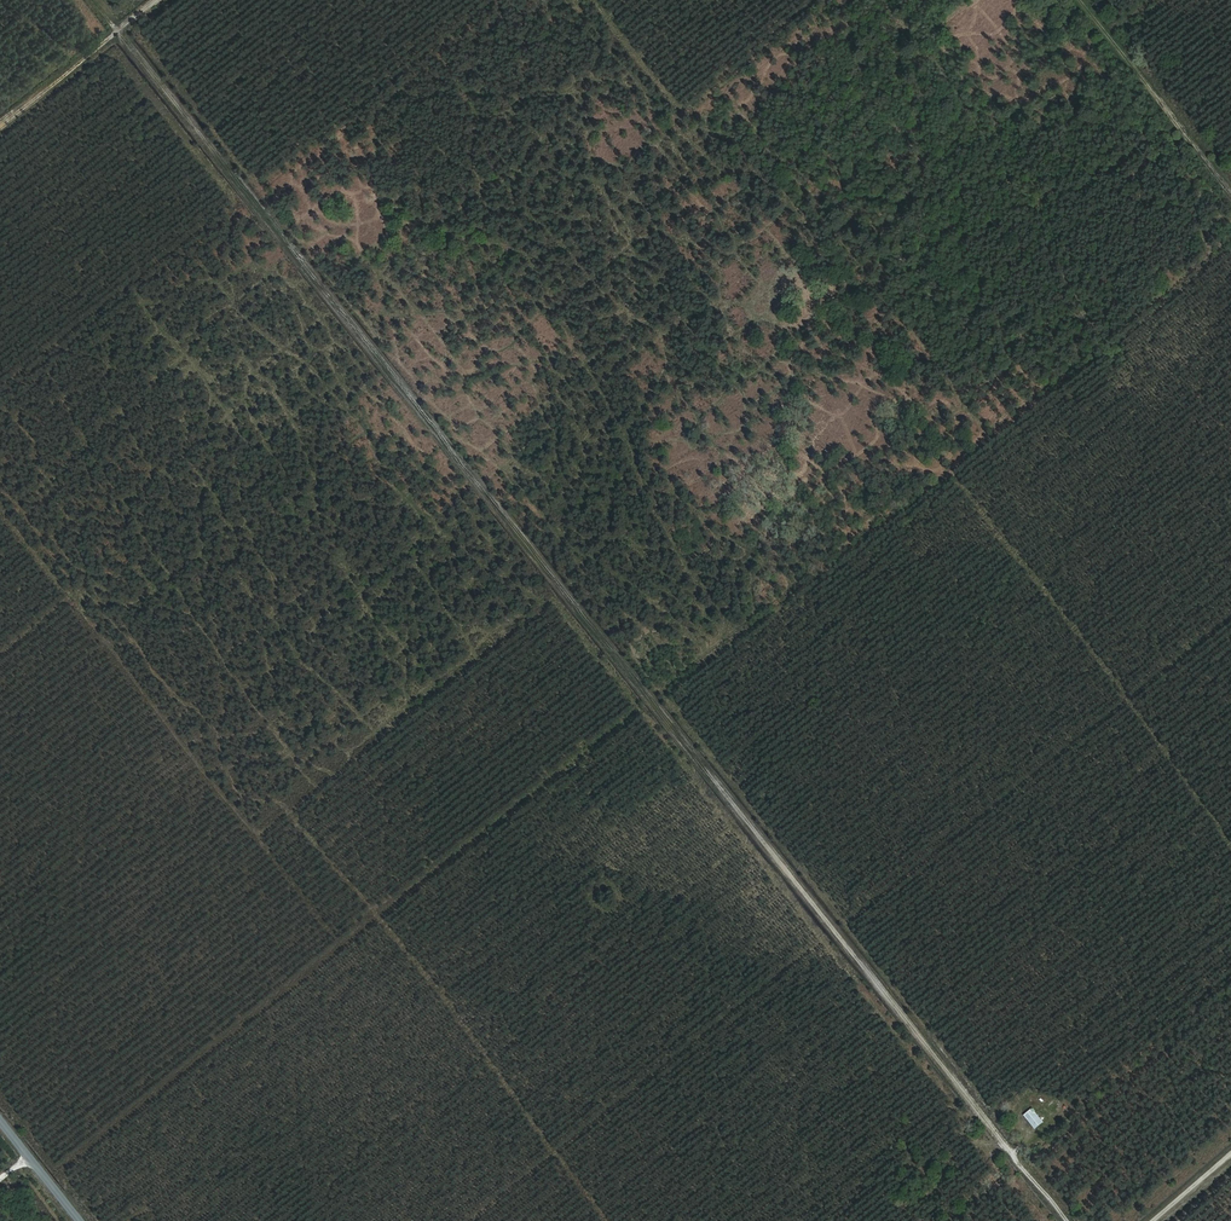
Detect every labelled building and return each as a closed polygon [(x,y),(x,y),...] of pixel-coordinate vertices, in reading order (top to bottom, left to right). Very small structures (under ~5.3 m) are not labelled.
[(1031,1109),(1024,1115),(1035,1128),(1042,1122),(1031,1109)]
